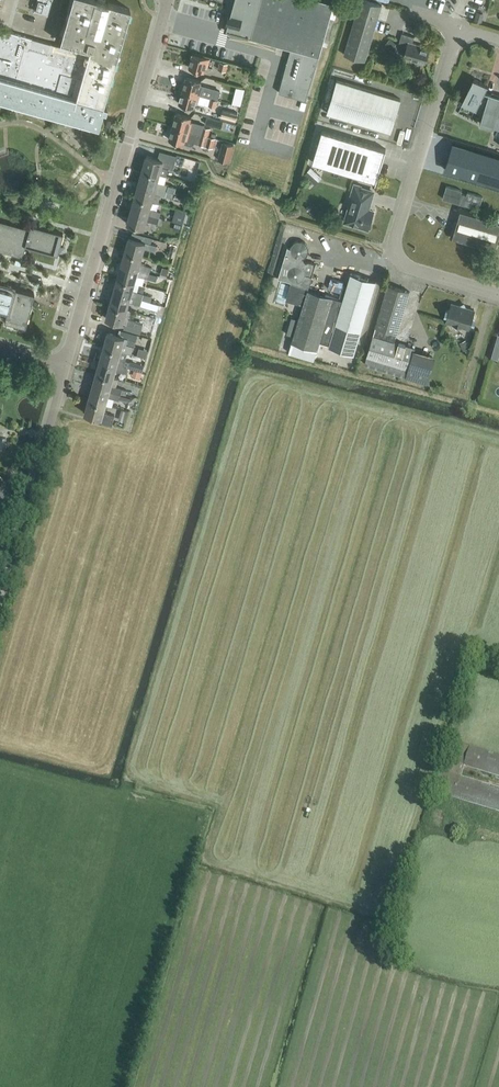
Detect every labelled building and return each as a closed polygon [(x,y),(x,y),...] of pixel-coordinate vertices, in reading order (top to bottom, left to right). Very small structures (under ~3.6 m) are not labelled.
[(97,127),(102,111),(105,111),(106,106),(102,105),(130,9),(108,3),(107,5),(104,4),(105,0),(98,0),(97,2),(94,1),(94,0),(71,0),(58,46),(11,32),(0,29),(0,99),(97,127)] [(52,0),(37,0),(33,11),(47,15),(52,0)] [(228,25),(230,26),(228,31),(232,32),(248,36),(251,37),(291,48),(279,92),(306,100),(310,87),(319,56),(320,56),(335,3),(324,0),(237,0),(233,13),(232,13),(228,25)] [(382,4),(369,0),(360,0),(344,54),(365,60),(382,4)] [(484,13),(477,11),(474,20),(481,22),(484,13)] [(425,63),(430,48),(413,42),(415,36),(402,32),(399,44),(407,46),(404,56),(425,63)] [(384,45),(390,50),(397,43),(390,38),(384,45)] [(207,67),(210,59),(192,54),(189,67),(204,71),(205,67),(207,67)] [(228,64),(220,61),(218,69),(226,71),(228,64)] [(183,90),(200,95),(202,86),(200,85),(201,81),(186,77),(183,90)] [(485,92),(488,85),(473,78),(462,101),(468,104),(466,106),(480,113),(477,118),(481,120),(480,123),(493,127),(494,125),(498,127),(498,96),(485,92)] [(391,131),(401,99),(337,79),(327,112),(391,131)] [(197,103),(200,95),(183,90),(179,103),(194,107),(195,103),(197,103)] [(234,94),(231,103),(240,105),(242,97),(234,94)] [(216,107),(218,100),(210,97),(208,104),(216,107)] [(172,126),(208,136),(210,128),(203,126),(203,124),(193,121),(192,122),(190,121),(191,117),(176,113),(172,126)] [(207,116),(205,123),(215,126),(217,119),(207,116)] [(216,138),(208,136),(172,126),(169,139),(184,143),(191,145),(194,143),(194,142),(199,143),(199,142),(204,143),(204,145),(213,148),(216,138)] [(376,181),(386,149),(322,129),(312,161),(376,181)] [(230,162),(234,145),(222,142),(217,159),(230,162)] [(454,144),(446,169),(498,185),(498,158),(454,144)] [(143,169),(159,174),(162,166),(173,169),(175,164),(167,161),(146,155),(143,169)] [(187,166),(199,169),(201,161),(189,158),(187,166)] [(167,176),(159,174),(143,169),(139,182),(167,190),(172,192),(174,192),(176,187),(165,184),(167,176)] [(170,197),(172,192),(167,190),(139,182),(135,196),(152,201),(159,203),(161,195),(170,197)] [(483,208),(487,195),(448,184),(445,197),(483,208)] [(369,228),(374,211),(368,209),(373,191),(361,187),(361,186),(355,185),(350,204),(351,205),(346,221),(359,225),(359,226),(368,229),(368,227),(369,228)] [(197,192),(188,189),(186,195),(195,198),(197,192)] [(150,208),(152,201),(135,196),(131,209),(159,217),(161,212),(150,208)] [(158,223),(159,217),(131,209),(127,223),(144,228),(146,220),(158,223)] [(498,236),(498,221),(461,210),(453,236),(495,249),(498,236)] [(174,213),(172,220),(183,223),(185,216),(174,213)] [(22,257),(25,246),(57,254),(63,233),(30,224),(28,229),(0,221),(0,250),(22,257)] [(125,251),(142,256),(144,248),(156,251),(157,245),(149,243),(129,237),(125,251)] [(309,252),(309,248),(308,245),(305,242),(302,240),(298,240),(295,241),(292,244),(290,247),(290,248),(287,248),(278,278),(291,282),(286,299),(303,305),(292,342),(317,349),(320,341),(329,344),(329,346),(353,354),(376,280),(351,273),(347,285),(343,299),(339,298),(308,289),(316,263),(309,261),(306,262),(303,258),(307,256),(309,252)] [(140,263),(142,256),(125,251),(121,264),(150,272),(151,267),(140,263)] [(148,278),(150,272),(121,264),(117,278),(134,282),(136,275),(148,278)] [(132,290),(134,282),(117,278),(114,291),(142,299),(144,293),(132,290)] [(0,280),(0,310),(6,312),(3,319),(24,325),(34,292),(14,287),(15,284),(0,280)] [(409,368),(415,347),(394,341),(409,291),(388,284),(367,356),(409,368)] [(140,305),(142,299),(114,291),(110,304),(127,309),(129,301),(140,305)] [(469,328),(475,310),(451,303),(450,309),(446,311),(448,315),(446,321),(455,323),(457,327),(461,325),(469,328)] [(124,317),(127,309),(110,304),(106,318),(125,323),(123,329),(140,334),(143,322),(124,317)] [(104,346),(121,351),(131,353),(133,346),(134,346),(136,340),(137,335),(119,330),(118,335),(108,332),(104,346)] [(118,358),(121,351),(104,346),(100,359),(128,367),(130,362),(126,360),(118,358)] [(141,353),(150,356),(152,349),(142,346),(141,353)] [(498,354),(498,351),(494,349),(491,362),(496,364),(498,354)] [(128,353),(121,351),(118,358),(126,360),(128,353)] [(127,373),(128,367),(100,359),(96,373),(113,377),(115,370),(127,373)] [(130,361),(130,362),(128,367),(143,371),(144,365),(130,361)] [(111,385),(113,377),(96,373),(92,386),(121,394),(122,388),(111,385)] [(119,400),(121,394),(92,386),(89,400),(105,404),(108,396),(119,400)] [(133,398),(121,395),(120,399),(127,401),(126,405),(130,407),(133,398)] [(103,412),(105,404),(89,400),(85,413),(105,419),(104,423),(112,425),(115,415),(103,412)] [(453,743),(449,755),(447,754),(435,793),(498,813),(498,790),(460,778),(464,767),(498,778),(498,757),(453,743)]
